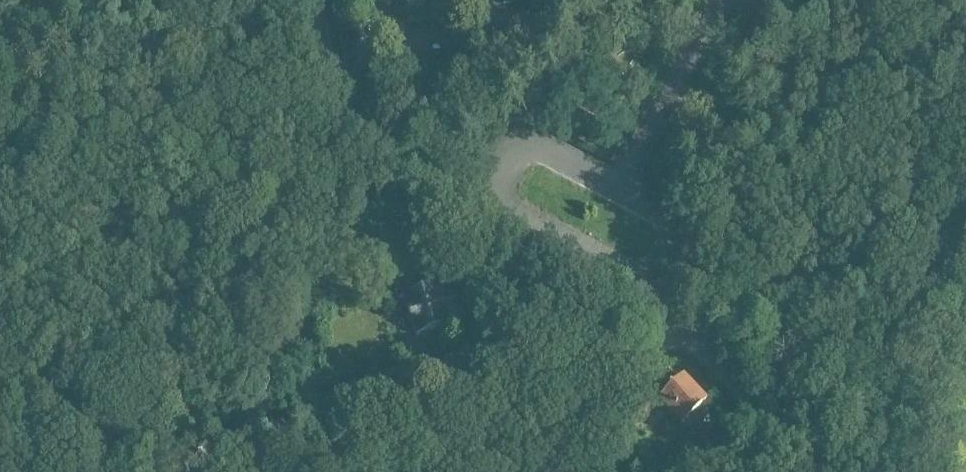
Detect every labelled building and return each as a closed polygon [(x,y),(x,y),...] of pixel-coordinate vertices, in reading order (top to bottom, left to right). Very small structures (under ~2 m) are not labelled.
[(416,335),(450,323),(438,285),(395,299),(398,308),(406,306),(416,335)] [(683,424),(708,401),(684,375),(659,398),(683,424)]
